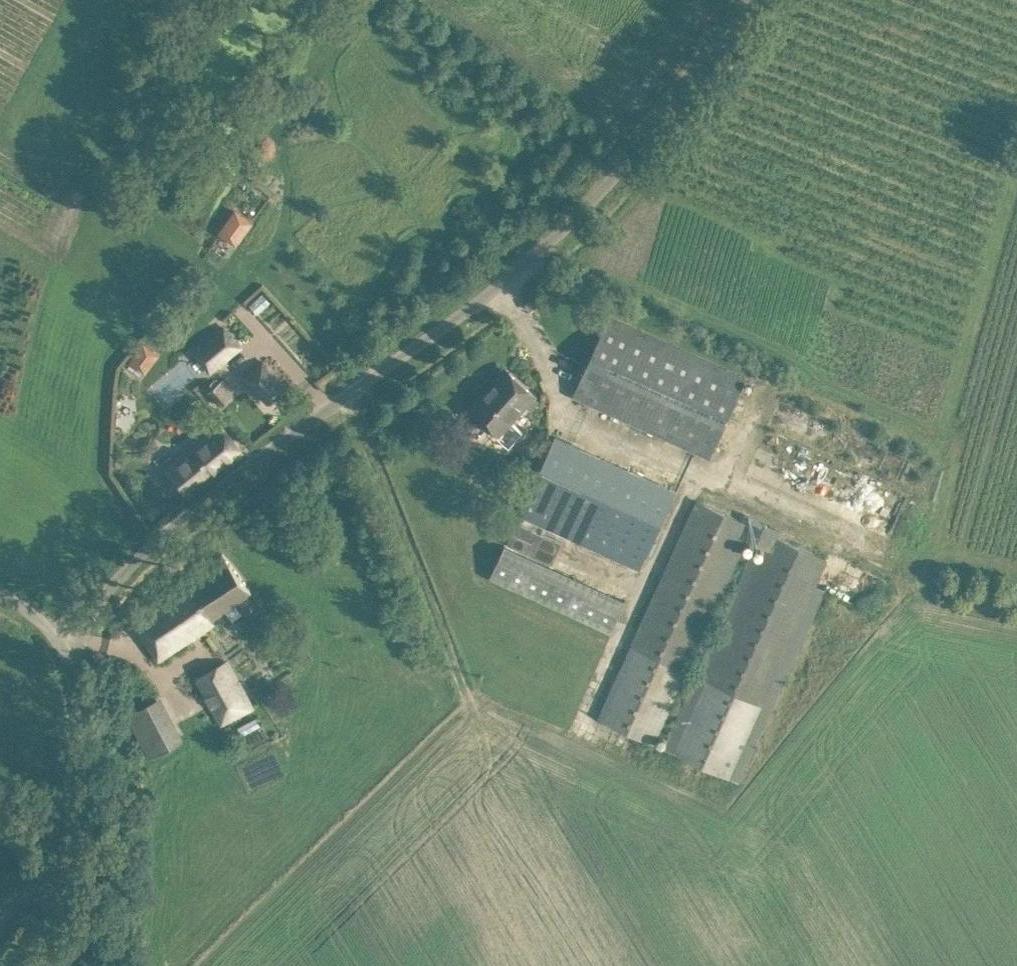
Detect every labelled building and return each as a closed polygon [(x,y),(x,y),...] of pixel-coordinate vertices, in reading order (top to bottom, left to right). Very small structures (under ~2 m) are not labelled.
[(238,244),(252,218),(231,207),(217,233),(238,244)] [(533,299),(526,302),(530,309),(537,305),(533,299)] [(574,395),(592,403),(709,456),(745,377),(610,316),(574,395)] [(225,322),(193,348),(211,371),(243,346),(225,322)] [(146,372),(160,351),(141,339),(127,360),(146,372)] [(245,376),(253,385),(266,399),(276,390),(281,395),(288,388),(276,373),(264,360),(245,376)] [(471,406),(499,432),(496,436),(510,449),(525,432),(512,420),(535,394),(510,371),(488,395),(484,391),(471,406)] [(234,393),(223,378),(209,390),(221,404),(234,393)] [(167,468),(177,481),(190,496),(216,474),(214,473),(242,449),(221,423),(167,468)] [(555,435),(519,513),(639,568),(676,489),(555,435)] [(597,717),(654,742),(747,537),(756,541),(663,746),(739,780),(826,588),(815,584),(828,557),(784,537),(786,529),(745,511),(742,518),(697,497),(597,717)] [(626,601),(504,547),(490,579),(612,633),(626,601)] [(132,619),(143,635),(159,658),(203,627),(201,624),(251,590),(234,568),(223,552),(203,566),(205,568),(132,619)] [(227,660),(196,676),(221,723),(252,706),(227,660)] [(162,692),(147,698),(164,742),(179,736),(162,692)]
